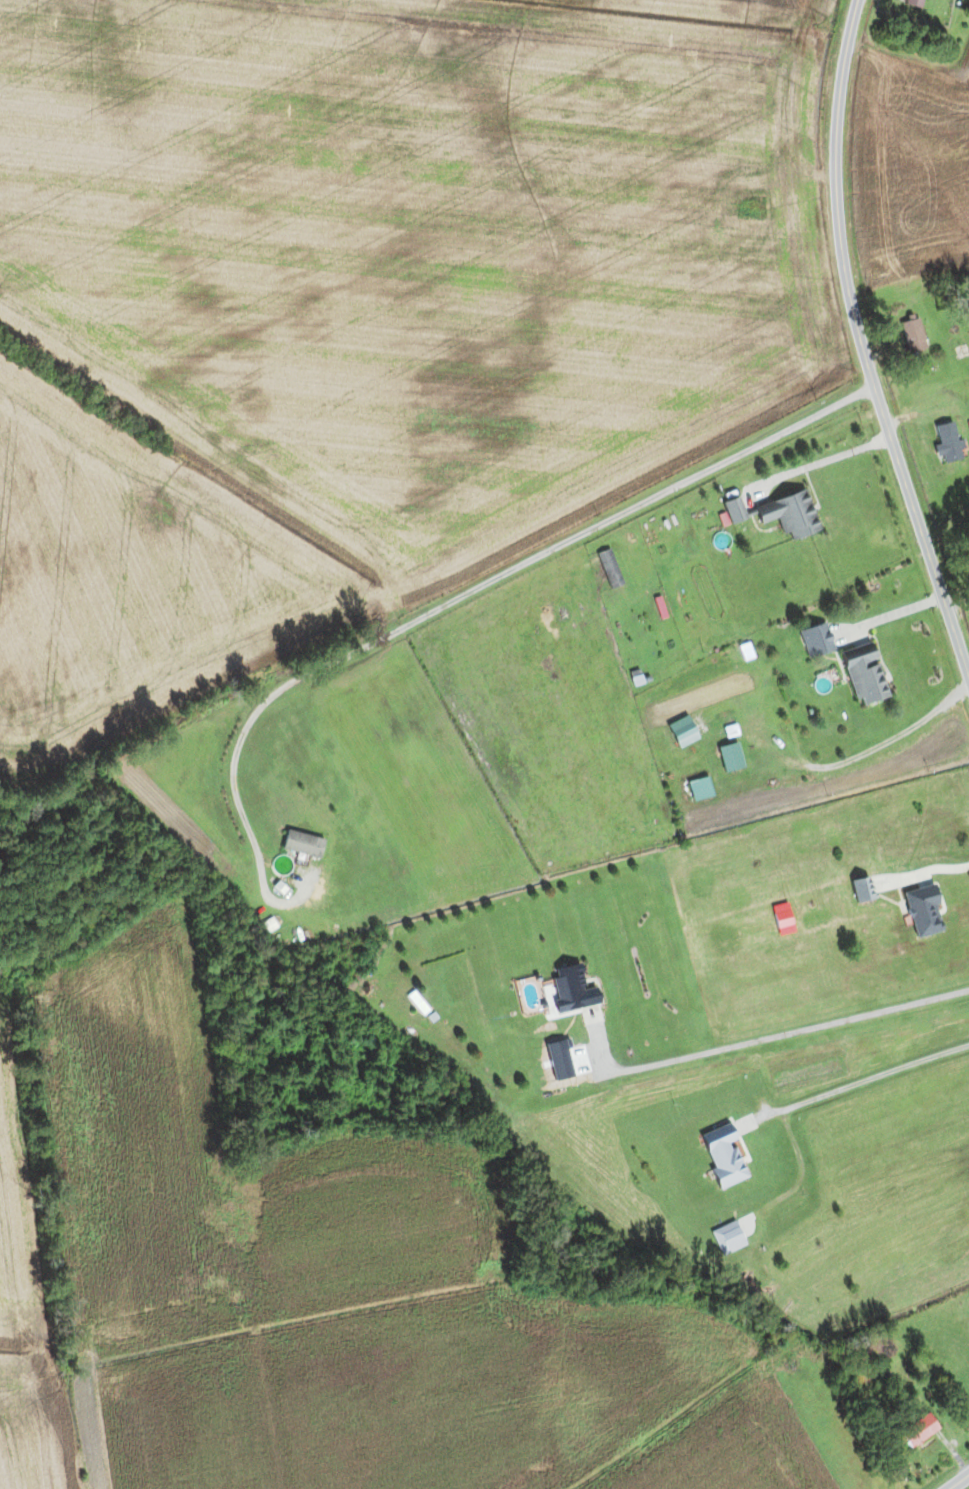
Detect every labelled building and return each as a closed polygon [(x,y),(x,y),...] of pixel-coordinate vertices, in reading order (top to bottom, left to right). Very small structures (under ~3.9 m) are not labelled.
[(924,0),(908,0),(906,5),(923,9),(924,0)] [(907,352),(926,348),(920,317),(901,321),(907,352)] [(936,425),(941,445),(935,446),(937,457),(944,455),(946,464),(963,460),(954,421),(936,425)] [(818,532),(807,491),(755,506),(760,525),(779,519),(783,534),(789,532),(791,540),(818,532)] [(723,503),(732,524),(747,518),(738,497),(723,503)] [(608,589),(622,585),(612,549),(598,552),(608,589)] [(857,706),(887,698),(873,642),(842,650),(857,706)] [(694,802),(713,797),(707,776),(688,782),(694,802)] [(857,903),(875,898),(869,876),(851,881),(857,903)] [(551,970),(559,1012),(600,1005),(596,987),(585,989),(580,964),(551,970)] [(748,1179),(735,1144),(737,1143),(730,1124),(700,1135),(720,1189),(748,1179)] [(747,1245),(736,1221),(711,1232),(722,1256),(747,1245)] [(901,1432),(912,1448),(940,1428),(928,1412),(901,1432)]
